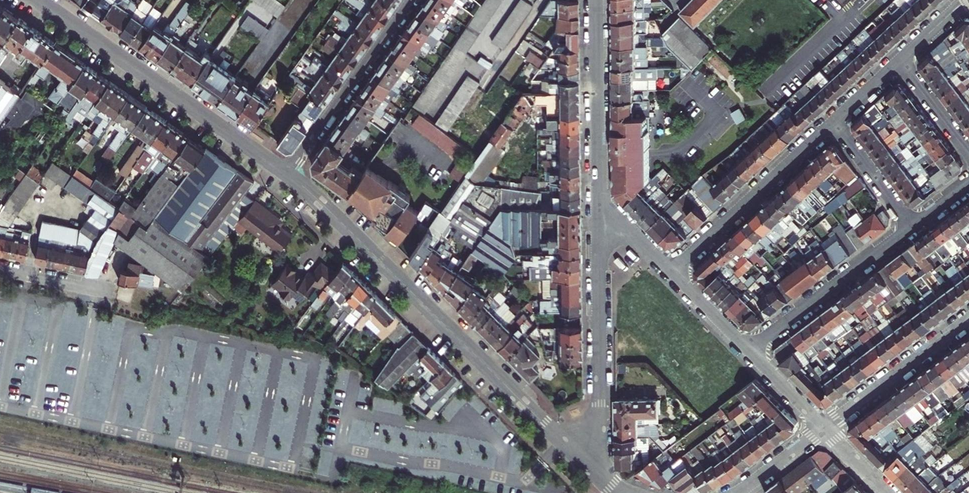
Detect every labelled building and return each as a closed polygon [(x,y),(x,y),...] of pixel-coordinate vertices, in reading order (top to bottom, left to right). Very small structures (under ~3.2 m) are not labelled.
[(82,4),(101,18),(115,1),(116,0),(85,0),(82,4)] [(140,2),(142,0),(137,0),(135,2),(132,0),(131,0),(125,9),(115,1),(101,18),(120,31),(140,2)] [(278,17),(286,5),(279,0),(254,0),(278,17)] [(385,19),(359,0),(356,0),(356,1),(361,4),(360,7),(366,11),(361,18),(378,30),(385,19)] [(385,19),(393,8),(381,0),(374,0),(372,2),(369,0),(364,0),(364,1),(363,0),(359,0),(385,19)] [(393,8),(399,0),(381,0),(393,8)] [(446,28),(448,25),(442,20),(441,21),(438,19),(444,11),(429,0),(427,0),(420,10),(446,28)] [(444,11),(450,2),(453,5),(459,10),(461,7),(452,0),(429,0),(444,11)] [(502,0),(484,0),(481,5),(474,15),(468,25),(479,33),(502,0)] [(533,6),(526,0),(521,0),(491,42),(502,50),(533,6)] [(550,2),(539,17),(558,17),(579,17),(578,0),(572,0),(572,2),(550,2)] [(614,9),(652,7),(652,0),(614,0),(614,9)] [(696,27),(722,0),(693,0),(681,12),(696,27)] [(905,12),(916,25),(924,18),(912,5),(910,3),(907,0),(897,0),(895,1),(897,4),(900,7),(905,12)] [(912,5),(924,18),(931,11),(921,0),(907,0),(910,3),(912,5)] [(931,11),(939,4),(935,0),(921,0),(931,11)] [(163,31),(154,24),(140,45),(157,57),(187,14),(193,6),(186,1),(166,28),(165,28),(163,31)] [(131,39),(142,22),(147,15),(143,12),(140,10),(144,5),(140,2),(120,31),(131,39)] [(652,7),(614,9),(614,22),(638,20),(646,20),(646,12),(649,12),(649,10),(652,10),(652,7)] [(900,7),(893,14),(898,19),(909,31),(916,25),(905,12),(900,7)] [(0,43),(18,18),(3,8),(0,12),(0,42),(0,43)] [(336,8),(333,13),(342,20),(344,18),(349,22),(351,19),(336,8)] [(412,20),(428,32),(435,24),(438,26),(437,27),(444,31),(446,28),(420,10),(412,20)] [(131,39),(140,45),(154,24),(162,14),(159,11),(154,19),(152,18),(147,25),(142,22),(131,39)] [(251,12),(243,23),(263,37),(271,26),(251,12)] [(157,57),(171,67),(186,47),(176,40),(193,18),(187,14),(157,57)] [(678,15),(662,32),(665,37),(669,44),(669,45),(679,55),(691,67),(693,68),(699,62),(712,48),(678,15)] [(567,30),(579,30),(579,17),(558,17),(556,30),(548,41),(545,39),(543,41),(554,49),(558,43),(567,30)] [(5,55),(5,54),(4,52),(4,51),(6,48),(9,45),(25,23),(18,18),(0,43),(0,62),(5,55)] [(378,30),(361,18),(357,24),(351,19),(349,22),(344,18),(342,20),(370,40),(378,30)] [(648,20),(648,26),(648,32),(653,32),(662,32),(656,19),(648,20)] [(898,19),(890,26),(902,38),(909,31),(898,19)] [(964,38),(968,35),(968,19),(967,19),(958,27),(964,38)] [(370,40),(342,20),(341,22),(346,26),(344,28),(350,33),(346,39),(362,51),(370,40)] [(405,31),(430,50),(433,46),(426,42),(423,40),(428,32),(412,20),(405,31)] [(637,32),(638,20),(614,22),(614,32),(637,32)] [(9,45),(16,50),(31,27),(25,23),(9,45)] [(883,33),(890,26),(888,23),(881,30),(883,33)] [(465,54),(479,33),(468,25),(466,27),(459,37),(453,46),(465,54)] [(902,38),(890,26),(883,33),(894,45),(902,38)] [(54,42),(31,27),(16,50),(12,56),(21,62),(28,53),(40,62),(54,42)] [(866,43),(869,46),(880,58),(888,51),(876,39),(873,36),(868,31),(866,29),(864,30),(859,35),(866,43)] [(579,30),(567,30),(567,43),(558,43),(554,49),(579,48),(579,30)] [(876,39),(883,33),(881,30),(873,36),(876,39)] [(397,42),(413,54),(419,45),(422,47),(422,48),(428,53),(430,50),(405,31),(397,42)] [(646,32),(637,32),(614,32),(614,45),(647,45),(648,45),(648,37),(646,37),(646,32)] [(883,33),(876,39),(888,51),(894,45),(883,33)] [(362,51),(346,39),(342,45),(336,41),(337,39),(331,35),(327,41),(355,62),(362,51)] [(171,67),(192,82),(209,57),(205,54),(202,58),(191,51),(197,42),(192,38),(186,47),(171,67)] [(925,73),(938,63),(942,60),(953,52),(952,50),(950,47),(944,40),(921,61),(921,62),(920,67),(925,73)] [(355,62),(327,41),(325,44),(331,47),(329,50),(335,54),(331,61),(347,72),(355,62)] [(27,81),(32,84),(39,75),(42,77),(50,66),(62,75),(49,95),(57,101),(65,90),(68,86),(84,63),(54,42),(40,62),(27,81)] [(389,53),(415,71),(417,68),(411,64),(410,64),(407,62),(413,54),(397,42),(389,53)] [(861,53),(869,46),(866,43),(858,50),(861,53)] [(309,61),(317,51),(310,45),(302,56),(309,61)] [(614,45),(614,57),(647,56),(652,56),(652,53),(647,53),(647,45),(614,45)] [(437,95),(465,54),(453,46),(425,87),(437,95)] [(880,58),(869,46),(861,53),(873,65),(880,58)] [(224,64),(229,52),(218,48),(213,59),(224,64)] [(554,49),(549,55),(551,56),(557,58),(561,58),(565,58),(579,58),(579,48),(554,49)] [(843,63),(846,67),(858,79),(865,72),(854,60),(851,56),(844,49),(839,54),(836,56),(838,58),(843,63)] [(381,64),(397,75),(403,67),(407,69),(406,70),(412,74),(415,71),(389,53),(381,64)] [(873,65),(861,53),(854,60),(865,72),(873,65)] [(555,69),(559,69),(579,69),(579,58),(565,58),(561,58),(557,58),(551,56),(549,55),(544,63),(536,57),(531,63),(540,69),(555,69)] [(647,56),(614,57),(614,67),(652,67),(652,64),(647,64),(647,56)] [(835,70),(839,74),(850,86),(858,79),(846,67),(843,63),(838,58),(836,56),(834,58),(829,63),(835,70)] [(192,82),(218,101),(235,77),(235,76),(209,57),(192,82)] [(481,57),(477,62),(488,70),(492,65),(481,57)] [(948,68),(942,60),(938,63),(944,71),(948,68)] [(347,72),(331,61),(326,67),(320,62),(318,65),(313,61),(312,63),(339,83),(347,72)] [(96,72),(84,63),(68,86),(74,90),(71,94),(62,107),(63,108),(58,115),(63,119),(64,118),(69,111),(96,72)] [(320,76),(315,82),(332,94),(339,83),(312,63),(310,65),(315,69),(314,71),(320,76)] [(540,69),(531,63),(523,75),(532,81),(540,69)] [(925,73),(930,80),(944,71),(938,63),(925,73)] [(391,83),(397,75),(381,64),(374,74),(399,93),(401,90),(395,85),(395,86),(391,83)] [(614,67),(614,79),(645,78),(647,78),(650,78),(657,78),(657,67),(652,67),(614,67)] [(579,81),(579,69),(559,69),(559,81),(579,81)] [(839,74),(835,70),(828,76),(832,80),(839,74)] [(930,80),(937,89),(950,79),(944,71),(930,80)] [(96,72),(69,111),(64,118),(69,121),(72,116),(80,121),(89,108),(95,99),(108,81),(96,72)] [(299,80),(289,74),(287,77),(296,84),(298,82),(303,86),(305,84),(306,82),(300,79),(299,80)] [(366,85),(382,97),(388,89),(391,91),(391,92),(397,96),(399,93),(374,74),(366,85)] [(850,86),(839,74),(832,80),(843,93),(850,86)] [(942,96),(956,87),(962,82),(956,74),(950,79),(937,89),(942,96)] [(468,76),(448,103),(459,110),(479,83),(468,76)] [(218,101),(237,114),(253,91),(246,86),(248,83),(243,79),(241,82),(235,77),(218,101)] [(645,78),(614,79),(614,89),(635,89),(650,89),(650,83),(650,78),(647,78),(645,78)] [(747,82),(754,90),(756,88),(758,86),(751,78),(747,82)] [(21,89),(12,83),(10,86),(0,79),(0,119),(21,89)] [(843,93),(832,80),(824,87),(836,100),(843,93)] [(108,81),(95,99),(89,108),(96,114),(97,112),(101,106),(102,107),(117,86),(108,81)] [(579,81),(559,81),(555,81),(553,81),(553,91),(549,90),(549,94),(551,94),(580,93),(579,81)] [(301,88),(311,95),(324,104),(332,94),(315,82),(311,88),(305,84),(303,86),(298,82),(296,84),(299,87),(301,88)] [(888,92),(895,103),(908,92),(902,84),(897,84),(888,92)] [(358,96),(384,114),(386,111),(380,106),(380,107),(376,104),(382,97),(366,85),(358,96)] [(65,90),(71,94),(74,90),(68,86),(65,90)] [(101,106),(97,112),(102,117),(91,133),(98,137),(113,115),(128,94),(117,86),(102,107),(101,106)] [(423,116),(437,95),(425,87),(411,108),(419,114),(423,116)] [(836,100),(824,87),(817,94),(829,106),(836,100)] [(942,96),(948,104),(961,94),(956,87),(942,96)] [(299,112),(311,95),(301,88),(289,105),(299,112)] [(19,106),(13,101),(4,113),(10,118),(6,124),(20,125),(33,107),(37,110),(42,102),(25,89),(18,98),(23,101),(19,106)] [(258,92),(254,89),(253,91),(237,114),(253,125),(267,105),(255,96),(258,92)] [(614,89),(614,100),(635,100),(642,100),(645,100),(647,100),(650,100),(650,96),(650,93),(645,93),(637,93),(635,95),(635,89),(614,89)] [(895,103),(885,111),(886,112),(884,114),(886,117),(888,115),(889,117),(896,112),(900,109),(901,111),(915,101),(908,92),(895,103)] [(560,105),(580,105),(580,93),(551,94),(551,105),(560,105)] [(128,94),(113,115),(117,117),(112,124),(119,129),(108,144),(110,146),(105,152),(111,155),(131,127),(145,106),(128,94)] [(534,105),(537,105),(537,94),(522,94),(511,111),(501,125),(511,132),(514,134),(534,105)] [(829,106),(817,94),(810,101),(821,113),(829,106)] [(948,104),(954,112),(967,102),(961,94),(948,104)] [(324,104),(311,95),(299,112),(278,143),(287,149),(293,148),(324,104)] [(358,96),(350,107),(367,118),(373,110),(376,112),(376,113),(382,117),(384,114),(358,96)] [(635,100),(614,100),(615,109),(635,109),(647,109),(647,104),(647,100),(645,100),(642,100),(635,100)] [(615,109),(615,116),(635,116),(645,116),(650,116),(650,112),(650,104),(650,100),(647,100),(647,104),(647,109),(635,109),(615,109)] [(821,113),(810,101),(802,108),(814,120),(821,113)] [(891,119),(889,120),(890,123),(896,130),(898,128),(897,127),(921,109),(915,101),(901,111),(891,119)] [(960,120),(968,113),(968,105),(967,102),(954,112),(960,120)] [(448,103),(433,124),(445,132),(459,110),(448,103)] [(872,124),(876,121),(882,116),(881,115),(884,114),(881,111),(876,103),(854,123),(854,128),(858,134),(872,124)] [(806,127),(795,115),(785,104),(781,107),(789,116),(785,119),(799,134),(806,127)] [(560,105),(560,115),(580,115),(580,105),(560,105)] [(145,106),(131,127),(146,137),(140,145),(138,144),(118,172),(125,177),(130,169),(162,123),(164,119),(145,106)] [(343,117),(368,136),(371,133),(364,128),(364,129),(361,126),(367,118),(350,107),(343,117)] [(814,120),(802,108),(795,115),(806,127),(814,120)] [(898,128),(896,130),(901,136),(927,117),(921,109),(897,127),(898,128)] [(966,128),(968,125),(968,113),(960,120),(966,128)] [(423,116),(419,114),(411,125),(456,157),(464,145),(445,132),(433,124),(423,116)] [(547,123),(547,128),(580,128),(580,115),(560,115),(548,115),(547,118),(547,123)] [(618,195),(627,204),(642,189),(650,181),(653,179),(653,178),(650,175),(650,156),(650,149),(650,116),(645,116),(635,116),(615,116),(615,124),(615,140),(615,155),(615,157),(615,176),(615,189),(615,190),(617,195),(618,195)] [(343,117),(335,128),(351,140),(357,132),(360,134),(360,135),(366,139),(368,136),(343,117)] [(927,117),(901,136),(903,139),(908,146),(910,144),(909,143),(919,135),(933,125),(927,117)] [(162,123),(130,169),(140,176),(147,167),(154,156),(175,127),(164,119),(162,123)] [(799,134),(785,119),(778,126),(791,141),(799,134)] [(882,129),(876,121),(872,124),(878,132),(882,129)] [(865,142),(871,150),(894,133),(894,132),(896,130),(890,123),(882,129),(878,132),(865,142)] [(858,134),(865,142),(878,132),(872,124),(858,134)] [(500,147),(511,132),(501,125),(479,156),(469,171),(466,175),(475,183),(479,184),(503,149),(500,147)] [(919,135),(925,143),(938,132),(933,125),(919,135)] [(778,126),(770,133),(784,147),(791,141),(778,126)] [(173,156),(188,136),(175,127),(154,156),(159,159),(151,170),(148,175),(154,179),(157,174),(159,175),(161,172),(173,156)] [(759,131),(761,130),(759,127),(753,133),(757,136),(761,141),(765,138),(759,131)] [(327,139),(342,150),(353,158),(355,155),(349,150),(348,150),(345,148),(351,140),(335,128),(327,139)] [(553,139),(553,141),(580,141),(580,128),(547,128),(544,128),(544,133),(553,133),(553,136),(550,136),(550,139),(553,139)] [(871,150),(877,158),(903,139),(901,136),(896,130),(894,132),(894,133),(871,150)] [(921,159),(932,151),(945,141),(938,132),(925,143),(918,148),(921,153),(916,157),(919,161),(922,160),(921,159)] [(770,133),(765,138),(761,141),(775,156),(784,147),(770,133)] [(146,228),(153,217),(204,147),(188,136),(173,156),(161,172),(159,175),(137,207),(130,217),(146,228)] [(750,136),(748,137),(750,139),(748,141),(754,148),(757,145),(750,136)] [(337,158),(342,150),(327,139),(312,160),(312,161),(313,168),(347,192),(348,190),(356,180),(365,167),(355,160),(349,168),(337,158)] [(905,148),(908,146),(903,139),(877,158),(883,166),(906,149),(905,148)] [(553,141),(553,152),(580,151),(580,141),(553,141)] [(775,156),(761,141),(757,145),(754,148),(767,163),(775,156)] [(951,149),(945,141),(932,151),(937,159),(951,149)] [(741,143),(739,146),(760,170),(767,163),(754,148),(750,151),(745,146),(743,146),(741,143)] [(858,175),(835,145),(831,145),(827,149),(854,178),(858,175)] [(760,170),(739,146),(729,155),(737,163),(751,178),(760,170)] [(883,166),(888,174),(914,155),(910,148),(908,146),(905,148),(906,149),(883,166)] [(204,147),(153,217),(207,255),(236,217),(251,197),(244,192),(252,181),(204,147)] [(827,149),(819,155),(835,171),(847,185),(849,183),(854,178),(827,149)] [(951,149),(937,159),(933,163),(936,167),(941,164),(944,167),(957,157),(951,149)] [(580,151),(553,152),(553,160),(550,160),(550,163),(553,163),(553,162),(580,162),(580,151)] [(819,155),(812,162),(827,178),(835,171),(819,155)] [(888,174),(894,182),(918,164),(917,163),(919,161),(916,157),(914,155),(888,174)] [(159,159),(154,156),(147,167),(151,170),(159,159)] [(957,157),(944,167),(933,175),(931,177),(939,188),(962,170),(963,165),(957,157)] [(51,161),(43,172),(50,177),(58,166),(51,161)] [(719,167),(716,169),(723,176),(726,174),(721,169),(726,165),(724,163),(722,161),(717,165),(719,167)] [(894,182),(900,190),(914,180),(924,172),(926,170),(922,164),(919,161),(917,163),(918,164),(894,182)] [(454,167),(450,173),(462,181),(465,176),(466,175),(470,170),(458,162),(454,167)] [(553,163),(550,163),(550,165),(553,165),(553,173),(580,172),(580,162),(553,162),(553,163)] [(812,162),(805,169),(820,185),(826,192),(830,189),(824,181),(827,178),(812,162)] [(751,178),(737,163),(730,170),(744,185),(751,178)] [(50,177),(55,181),(63,170),(58,166),(50,177)] [(372,213),(377,216),(374,220),(379,225),(397,244),(410,223),(411,223),(414,219),(419,212),(405,203),(410,196),(404,191),(398,187),(389,180),(388,181),(366,166),(365,167),(356,180),(348,190),(356,196),(361,199),(367,204),(366,206),(368,207),(372,210),(372,211),(371,211),(372,211),(372,212),(372,213)] [(805,169),(798,176),(813,192),(820,200),(825,205),(827,203),(822,197),(823,195),(816,188),(820,185),(805,169)] [(63,170),(55,181),(62,186),(63,185),(70,175),(63,170)] [(726,174),(723,176),(737,191),(744,185),(730,170),(726,174)] [(580,172),(553,173),(550,173),(550,182),(550,184),(580,184),(580,172)] [(737,191),(723,176),(717,182),(710,175),(708,175),(705,173),(703,175),(727,201),(737,191)] [(33,188),(37,182),(25,174),(21,179),(33,188)] [(70,175),(63,185),(86,202),(94,192),(88,188),(71,176),(70,175)] [(418,265),(450,220),(464,199),(475,183),(466,175),(465,176),(462,181),(441,211),(428,229),(410,256),(418,265)] [(727,201),(703,175),(693,185),(716,211),(727,201)] [(798,176),(790,183),(805,198),(813,192),(798,176)] [(920,187),(906,198),(911,204),(916,205),(917,204),(939,188),(931,177),(929,179),(930,180),(920,187)] [(866,186),(860,178),(838,199),(841,203),(835,207),(837,209),(839,207),(866,186)] [(17,185),(29,193),(33,188),(21,179),(17,185)] [(627,204),(634,212),(649,198),(646,194),(657,183),(653,179),(650,181),(642,189),(627,204)] [(920,187),(914,180),(900,190),(906,198),(920,187)] [(94,192),(99,185),(93,181),(88,188),(94,192)] [(101,183),(99,185),(94,192),(107,201),(114,192),(101,183)] [(454,232),(475,246),(473,249),(480,254),(489,260),(487,263),(493,267),(492,268),(501,275),(502,274),(507,267),(515,255),(511,242),(538,242),(541,242),(541,238),(541,230),(541,221),(541,212),(541,208),(541,193),(539,193),(538,192),(479,184),(475,183),(464,199),(450,220),(458,226),(455,230),(454,232)] [(818,212),(805,198),(790,183),(783,189),(798,206),(810,219),(818,212)] [(553,195),(580,195),(580,184),(550,184),(550,187),(553,187),(553,195)] [(17,185),(13,190),(25,198),(29,193),(17,185)] [(688,215),(689,214),(698,205),(709,217),(716,211),(693,185),(688,190),(676,202),(688,215)] [(642,220),(657,205),(668,195),(664,191),(660,187),(655,192),(649,198),(634,212),(642,220)] [(798,206),(783,189),(775,196),(795,218),(799,222),(802,219),(799,216),(800,214),(795,208),(798,206)] [(9,196),(21,204),(25,198),(13,190),(9,196)] [(356,196),(348,190),(347,192),(353,199),(356,196)] [(94,192),(86,202),(93,207),(78,229),(75,241),(82,243),(84,243),(89,250),(94,242),(118,208),(107,201),(94,192)] [(550,192),(547,192),(547,198),(551,198),(551,203),(560,203),(561,208),(581,208),(580,195),(553,195),(550,195),(550,192)] [(9,196),(6,201),(17,210),(21,204),(9,196)] [(788,225),(795,218),(775,196),(768,203),(783,220),(788,225)] [(251,197),(236,217),(279,249),(290,233),(277,222),(273,220),(275,216),(251,197)] [(642,220),(650,228),(674,204),(676,202),(672,198),(661,209),(657,205),(642,220)] [(137,207),(124,199),(118,208),(130,217),(137,207)] [(367,204),(361,199),(358,204),(364,210),(368,207),(366,206),(367,204)] [(2,207),(14,215),(17,210),(6,201),(3,204),(2,207)] [(419,212),(414,219),(428,229),(441,211),(426,201),(419,212)] [(768,203),(760,211),(780,233),(784,229),(785,231),(788,228),(786,227),(785,228),(780,222),(783,220),(768,203)] [(676,207),(674,204),(650,228),(662,241),(677,225),(670,218),(676,212),(674,209),(676,207)] [(698,205),(689,214),(695,220),(692,222),(690,220),(688,220),(687,221),(695,230),(709,217),(698,205)] [(968,223),(968,208),(966,205),(958,211),(968,224),(968,223)] [(0,209),(0,214),(10,220),(14,215),(2,207),(0,209)] [(118,208),(94,242),(89,256),(85,266),(84,272),(97,275),(113,238),(131,253),(181,289),(193,274),(207,255),(153,217),(146,228),(130,217),(118,208)] [(561,208),(541,208),(541,212),(546,212),(546,221),(581,221),(581,208),(561,208)] [(850,221),(854,227),(867,242),(875,236),(889,226),(890,218),(883,208),(863,223),(857,215),(850,221)] [(780,233),(760,211),(751,218),(766,235),(772,230),(772,232),(779,240),(783,237),(780,233)] [(968,224),(958,211),(950,217),(960,230),(968,224)] [(5,226),(10,220),(0,214),(0,225),(5,226)] [(960,230),(950,217),(942,223),(962,249),(963,248),(964,247),(967,245),(965,243),(968,241),(960,230)] [(677,225),(662,241),(669,248),(670,248),(675,248),(676,247),(695,230),(687,221),(685,218),(681,222),(683,224),(679,227),(677,225)] [(766,235),(751,218),(744,225),(759,241),(763,238),(766,235)] [(410,256),(428,229),(414,219),(411,223),(410,223),(397,244),(410,256)] [(437,256),(442,249),(444,247),(449,239),(446,236),(450,229),(450,227),(455,230),(458,226),(450,220),(418,265),(426,273),(437,256)] [(51,236),(54,224),(41,221),(38,233),(51,236)] [(541,230),(546,230),(581,229),(581,221),(546,221),(541,221),(541,230)] [(934,229),(947,246),(952,253),(947,256),(949,259),(952,256),(959,251),(962,249),(942,223),(934,229)] [(59,238),(64,239),(66,226),(54,224),(51,236),(59,238)] [(756,251),(763,245),(761,244),(759,241),(744,225),(737,232),(751,246),(756,251)] [(12,237),(14,228),(6,226),(5,232),(7,233),(7,235),(12,237)] [(75,241),(78,229),(66,226),(64,239),(66,239),(74,241),(75,241)] [(854,227),(847,232),(859,248),(867,242),(854,227)] [(20,236),(21,230),(14,228),(12,237),(17,238),(18,235),(20,236)] [(805,228),(797,235),(801,239),(801,238),(803,237),(805,235),(808,232),(805,228)] [(581,229),(546,230),(546,238),(541,238),(541,242),(581,242),(581,229)] [(947,246),(934,229),(926,235),(936,248),(939,246),(942,250),(947,246)] [(21,230),(20,236),(15,258),(24,260),(29,232),(21,230)] [(5,232),(0,255),(8,256),(12,237),(7,235),(7,233),(5,232)] [(751,246),(737,232),(729,239),(741,251),(746,255),(754,264),(758,261),(761,257),(759,255),(756,251),(751,246)] [(795,232),(786,240),(792,247),(801,239),(797,235),(796,233),(795,232)] [(847,232),(840,238),(852,253),(859,248),(847,232)] [(45,264),(50,242),(51,236),(38,233),(38,242),(34,259),(36,262),(45,264)] [(17,238),(12,237),(8,256),(15,258),(20,236),(18,235),(17,238)] [(936,248),(926,235),(918,241),(936,265),(931,269),(933,271),(935,269),(946,261),(936,248)] [(51,236),(50,242),(45,264),(52,266),(57,246),(59,238),(51,236)] [(840,237),(825,249),(837,265),(852,253),(840,238),(840,237)] [(59,238),(57,246),(52,266),(60,267),(65,245),(66,239),(64,239),(59,238)] [(729,239),(723,245),(738,262),(740,260),(736,255),(741,251),(729,239)] [(772,247),(765,240),(761,244),(763,245),(768,251),(772,247)] [(931,269),(936,265),(918,241),(903,252),(913,265),(921,276),(929,271),(931,269)] [(581,242),(541,242),(538,242),(537,245),(543,245),(543,248),(549,248),(549,255),(553,254),(559,254),(581,254),(581,242)] [(819,242),(812,248),(830,270),(837,265),(825,249),(819,242)] [(68,269),(72,249),(67,248),(68,246),(65,245),(60,267),(68,269)] [(723,245),(715,252),(726,264),(732,259),(736,264),(738,262),(723,245)] [(76,271),(81,248),(78,248),(78,250),(72,249),(68,269),(76,271)] [(83,249),(81,248),(76,271),(84,272),(85,266),(88,253),(83,252),(83,249)] [(830,270),(812,248),(804,254),(810,262),(822,276),(830,270)] [(959,251),(963,257),(967,254),(963,248),(962,249),(959,251)] [(443,260),(448,253),(446,252),(442,249),(437,256),(443,260)] [(458,305),(472,285),(474,282),(466,276),(480,254),(473,249),(464,261),(444,291),(458,305)] [(726,264),(715,252),(697,269),(697,277),(707,287),(728,266),(726,264)] [(889,263),(898,277),(913,265),(903,252),(889,263)] [(544,255),(515,255),(507,267),(544,267),(547,267),(553,267),(559,266),(581,266),(581,254),(559,254),(553,254),(549,255),(544,255)] [(738,262),(736,264),(740,268),(745,273),(754,264),(746,255),(740,260),(738,262)] [(437,256),(426,273),(434,281),(447,263),(443,260),(437,256)] [(444,291),(464,261),(458,257),(455,262),(455,265),(454,268),(447,263),(434,281),(444,291)] [(120,268),(117,279),(150,286),(153,275),(139,272),(141,264),(127,261),(126,269),(120,268)] [(322,288),(334,272),(320,261),(312,273),(308,270),(303,277),(286,265),(268,288),(276,294),(279,292),(288,299),(292,295),(300,301),(314,283),(322,288)] [(334,272),(322,288),(313,299),(319,303),(328,291),(332,294),(338,285),(350,270),(341,262),(334,272)] [(784,281),(797,295),(806,288),(822,276),(810,262),(784,281)] [(906,287),(898,277),(889,263),(878,271),(896,295),(899,293),(905,289),(906,287)] [(581,266),(559,266),(553,267),(553,274),(544,274),(530,274),(530,279),(546,278),(551,278),(581,278),(581,266)] [(730,267),(728,266),(707,287),(714,294),(735,273),(730,267)] [(471,319),(493,286),(501,275),(492,268),(478,288),(472,285),(458,305),(471,319)] [(359,279),(350,270),(338,285),(342,289),(335,299),(336,299),(326,312),(331,316),(333,313),(359,279)] [(896,295),(878,271),(870,278),(888,301),(896,295)] [(721,301),(742,280),(740,278),(735,273),(714,294),(721,301)] [(771,289),(767,292),(782,307),(790,301),(775,286),(764,274),(758,280),(756,281),(758,283),(762,280),(771,289)] [(745,283),(750,288),(755,283),(756,281),(758,280),(753,275),(745,283)] [(956,284),(968,300),(968,283),(964,277),(956,284)] [(554,300),(562,300),(582,300),(581,278),(551,278),(546,278),(547,297),(547,300),(551,300),(554,300)] [(888,301),(870,278),(861,284),(877,306),(879,308),(882,306),(888,301)] [(343,309),(348,312),(355,303),(354,303),(360,294),(362,294),(367,287),(359,279),(333,313),(337,316),(343,309)] [(721,301),(728,308),(743,294),(740,291),(744,287),(747,290),(750,288),(745,283),(742,280),(721,301)] [(783,280),(775,286),(790,301),(797,295),(784,281),(783,280)] [(953,280),(945,287),(947,290),(956,284),(953,280)] [(877,306),(861,284),(853,290),(863,304),(867,300),(874,308),(877,306)] [(956,284),(947,290),(960,307),(968,300),(956,284)] [(342,289),(338,285),(332,294),(331,295),(335,299),(342,289)] [(514,285),(511,289),(519,297),(523,293),(514,285)] [(905,289),(910,296),(914,293),(909,285),(906,287),(905,289)] [(477,325),(492,310),(499,304),(495,300),(498,297),(495,294),(498,290),(493,286),(471,319),(477,325)] [(353,323),(375,294),(367,287),(362,294),(360,294),(354,303),(355,303),(348,312),(345,317),(353,323)] [(743,294),(728,308),(735,315),(750,301),(747,299),(751,295),(754,298),(757,295),(750,288),(747,290),(743,294)] [(863,304),(853,290),(844,297),(862,321),(864,319),(866,318),(864,316),(858,307),(863,304)] [(947,290),(939,297),(951,313),(960,307),(947,290)] [(782,307),(767,292),(759,298),(764,302),(766,304),(768,306),(774,313),(782,307)] [(519,297),(517,299),(524,306),(530,300),(523,293),(519,297)] [(358,327),(365,320),(368,316),(380,328),(376,332),(382,338),(386,333),(400,320),(375,294),(353,323),(358,327)] [(735,315),(742,323),(757,308),(754,305),(758,301),(761,304),(764,302),(759,298),(757,295),(754,298),(750,301),(735,315)] [(862,321),(844,297),(831,307),(843,323),(853,315),(856,319),(859,323),(861,321),(862,321)] [(939,297),(930,303),(943,320),(951,313),(939,297)] [(927,299),(918,305),(921,310),(930,303),(927,299)] [(562,300),(554,300),(551,300),(547,300),(540,300),(540,312),(582,311),(582,300),(562,300)] [(930,303),(921,310),(934,326),(943,320),(930,303)] [(499,317),(506,311),(499,304),(492,310),(499,317)] [(757,308),(742,323),(746,327),(754,328),(774,313),(768,306),(760,312),(757,308)] [(821,314),(833,330),(843,323),(831,307),(821,314)] [(897,314),(904,323),(917,340),(925,333),(913,316),(905,307),(897,314)] [(484,332),(499,317),(492,310),(477,325),(484,332)] [(921,310),(913,316),(925,333),(934,326),(921,310)] [(512,318),(508,313),(506,311),(499,317),(506,324),(512,318)] [(536,319),(534,312),(527,318),(532,323),(536,319)] [(811,322),(823,338),(833,330),(821,314),(811,322)] [(853,315),(843,323),(845,326),(850,323),(850,324),(856,319),(853,315)] [(365,320),(376,332),(380,328),(368,316),(365,320)] [(491,339),(506,324),(499,317),(484,332),(491,339)] [(506,355),(523,339),(528,334),(525,330),(532,323),(527,318),(520,324),(498,346),(506,355)] [(386,333),(397,344),(398,345),(412,331),(405,324),(400,320),(386,333)] [(498,346),(520,324),(517,321),(510,328),(506,324),(491,339),(498,346)] [(803,328),(814,344),(823,338),(811,322),(803,328)] [(853,327),(850,324),(850,323),(845,326),(849,331),(853,328),(853,327)] [(904,323),(896,329),(908,346),(917,340),(904,323)] [(560,328),(560,340),(582,340),(582,327),(560,328)] [(803,328),(794,335),(802,346),(806,351),(814,344),(803,328)] [(896,329),(886,336),(899,353),(908,346),(896,329)] [(387,387),(415,359),(427,346),(412,331),(398,345),(397,344),(373,377),(387,387)] [(802,346),(794,335),(788,340),(796,351),(802,346)] [(886,336),(877,343),(890,360),(899,353),(886,336)] [(539,355),(523,339),(506,355),(530,379),(538,370),(531,363),(539,355)] [(582,340),(560,340),(560,350),(582,350),(582,340)] [(796,351),(788,340),(776,349),(775,356),(781,362),(796,351)] [(968,364),(968,363),(968,348),(964,341),(955,348),(968,364)] [(890,360),(877,343),(869,349),(881,366),(890,360)] [(427,346),(415,359),(422,366),(424,364),(426,367),(421,371),(428,378),(444,363),(427,346)] [(796,351),(781,362),(792,374),(805,364),(807,363),(809,361),(812,359),(806,351),(802,346),(796,351)] [(968,364),(955,348),(947,354),(959,371),(968,364)] [(881,366),(869,349),(860,356),(873,373),(881,366)] [(582,350),(560,350),(560,360),(582,360),(582,350)] [(938,361),(950,377),(959,371),(947,354),(938,361)] [(860,356),(852,362),(864,379),(873,373),(860,356)] [(843,369),(852,362),(847,357),(839,363),(843,369)] [(836,360),(827,366),(834,375),(847,392),(856,386),(843,369),(839,363),(836,360)] [(807,363),(805,364),(792,374),(808,390),(815,383),(819,380),(822,378),(811,363),(809,361),(807,363)] [(950,377),(938,361),(929,367),(942,384),(950,377)] [(864,379),(852,362),(843,369),(856,386),(864,379)] [(428,378),(423,384),(427,388),(420,395),(437,413),(450,396),(462,380),(444,363),(428,378)] [(959,371),(964,377),(968,373),(968,366),(968,364),(959,371)] [(942,384),(929,367),(921,374),(933,391),(942,384)] [(933,391),(921,374),(912,380),(924,397),(933,391)] [(834,375),(825,382),(831,390),(838,399),(847,392),(834,375)] [(752,404),(761,398),(768,392),(755,379),(739,391),(748,400),(747,401),(745,400),(740,404),(741,406),(735,411),(738,415),(741,413),(743,411),(745,409),(752,404)] [(924,397),(912,380),(903,387),(916,404),(924,397)] [(820,388),(815,383),(808,390),(822,404),(823,404),(829,405),(830,405),(838,399),(831,390),(828,393),(822,387),(820,388)] [(916,404),(903,387),(894,394),(907,410),(916,404)] [(768,409),(772,414),(775,412),(777,414),(784,408),(768,392),(761,398),(768,406),(766,407),(768,409)] [(907,410),(894,394),(886,400),(898,417),(907,410)] [(617,400),(618,424),(638,424),(645,424),(645,423),(650,423),(656,423),(656,415),(659,415),(659,399),(617,400)] [(898,417),(886,400),(877,407),(890,423),(894,429),(903,423),(898,417)] [(890,423),(877,407),(868,414),(881,430),(890,423)] [(779,422),(790,435),(797,430),(797,429),(798,422),(784,408),(777,414),(782,419),(779,422)] [(881,430),(868,414),(859,421),(869,435),(871,437),(878,445),(880,447),(887,443),(889,441),(887,438),(881,430)] [(777,420),(768,426),(780,442),(790,435),(779,422),(777,420)] [(869,435),(859,421),(851,426),(851,434),(864,448),(872,442),(867,437),(869,435)] [(656,423),(650,423),(650,434),(653,434),(657,439),(659,438),(659,427),(656,423)] [(638,430),(638,424),(618,424),(618,437),(643,437),(643,430),(638,430)] [(768,426),(759,433),(772,449),(780,442),(768,426)] [(759,433),(751,439),(763,456),(772,449),(759,433)] [(618,437),(618,449),(643,449),(643,456),(643,467),(650,462),(650,444),(657,443),(655,441),(651,437),(650,437),(643,437),(618,437)] [(751,439),(742,446),(754,462),(763,456),(751,439)] [(704,440),(700,443),(706,452),(710,449),(704,440)] [(739,442),(731,448),(734,452),(742,446),(739,442)] [(881,451),(883,450),(880,447),(879,449),(876,446),(872,442),(864,448),(881,465),(888,459),(881,451)] [(897,452),(893,455),(888,459),(881,465),(895,480),(913,462),(915,460),(921,456),(915,450),(908,444),(906,446),(904,447),(897,452)] [(742,446),(734,452),(746,469),(754,462),(742,446)] [(618,449),(618,466),(635,465),(635,457),(643,456),(643,449),(618,449)] [(819,451),(812,456),(825,473),(827,471),(836,462),(825,450),(819,451)] [(652,480),(665,470),(663,466),(672,459),(670,456),(668,458),(664,452),(650,462),(643,467),(637,472),(652,480)] [(746,469),(734,452),(725,458),(737,475),(746,469)] [(722,454),(713,461),(716,465),(725,458),(722,454)] [(812,456),(764,492),(765,492),(798,492),(825,473),(812,456)] [(926,460),(921,456),(915,460),(920,465),(926,460)] [(711,457),(702,464),(705,468),(718,486),(728,481),(716,465),(713,461),(711,457)] [(725,458),(716,465),(728,481),(737,475),(725,458)] [(675,462),(672,459),(663,466),(665,470),(675,462)] [(675,462),(665,470),(652,480),(663,486),(672,479),(685,469),(678,460),(675,462)] [(920,465),(915,460),(913,462),(915,465),(912,468),(915,471),(920,465)] [(844,469),(836,462),(827,471),(834,479),(844,469)] [(919,475),(915,471),(912,468),(915,465),(913,462),(895,480),(905,489),(919,475)] [(685,469),(672,479),(682,492),(703,492),(708,491),(696,475),(689,465),(685,469)] [(924,469),(930,476),(935,471),(930,465),(924,469)] [(705,468),(696,475),(708,491),(718,486),(705,468)] [(857,483),(844,469),(834,479),(844,492),(857,483)] [(921,477),(925,481),(930,476),(924,469),(922,472),(924,475),(921,477)] [(905,489),(909,492),(920,492),(929,485),(925,481),(921,477),(924,475),(922,472),(919,475),(905,489)] [(938,484),(943,489),(949,484),(944,479),(938,484)] [(864,490),(857,483),(844,492),(861,492),(864,490)] [(943,489),(938,484),(933,489),(936,492),(939,489),(941,491),(943,489)] [(949,484),(943,489),(947,492),(951,492),(954,490),(949,484)] [(941,491),(939,489),(936,492),(933,489),(929,485),(920,492),(940,492),(941,491)]
